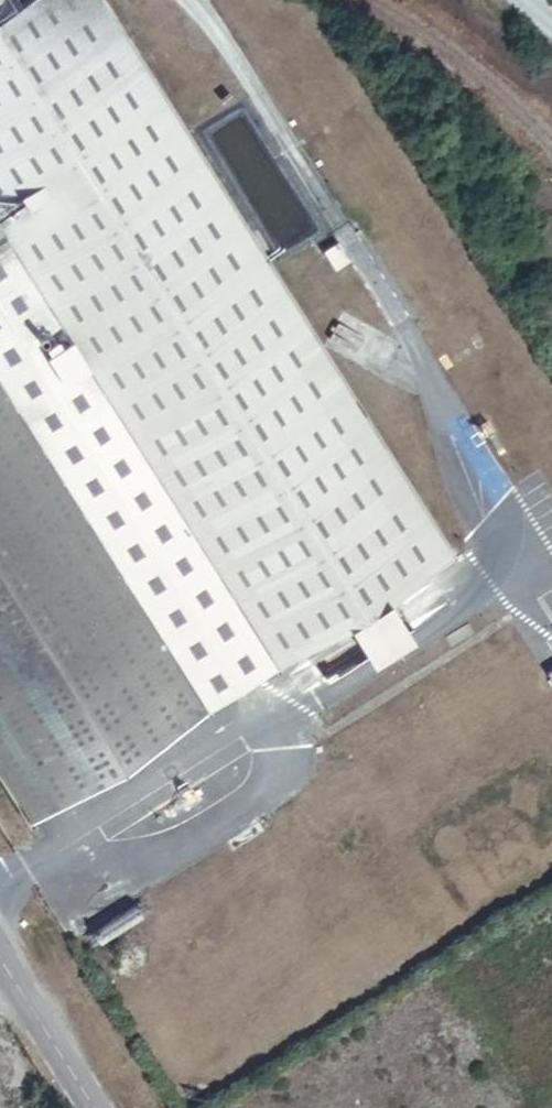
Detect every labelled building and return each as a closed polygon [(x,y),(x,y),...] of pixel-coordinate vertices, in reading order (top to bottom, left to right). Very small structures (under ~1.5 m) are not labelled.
[(39,817),(239,691),(445,562),(91,0),(22,0),(0,14),(0,754),(39,817)]
